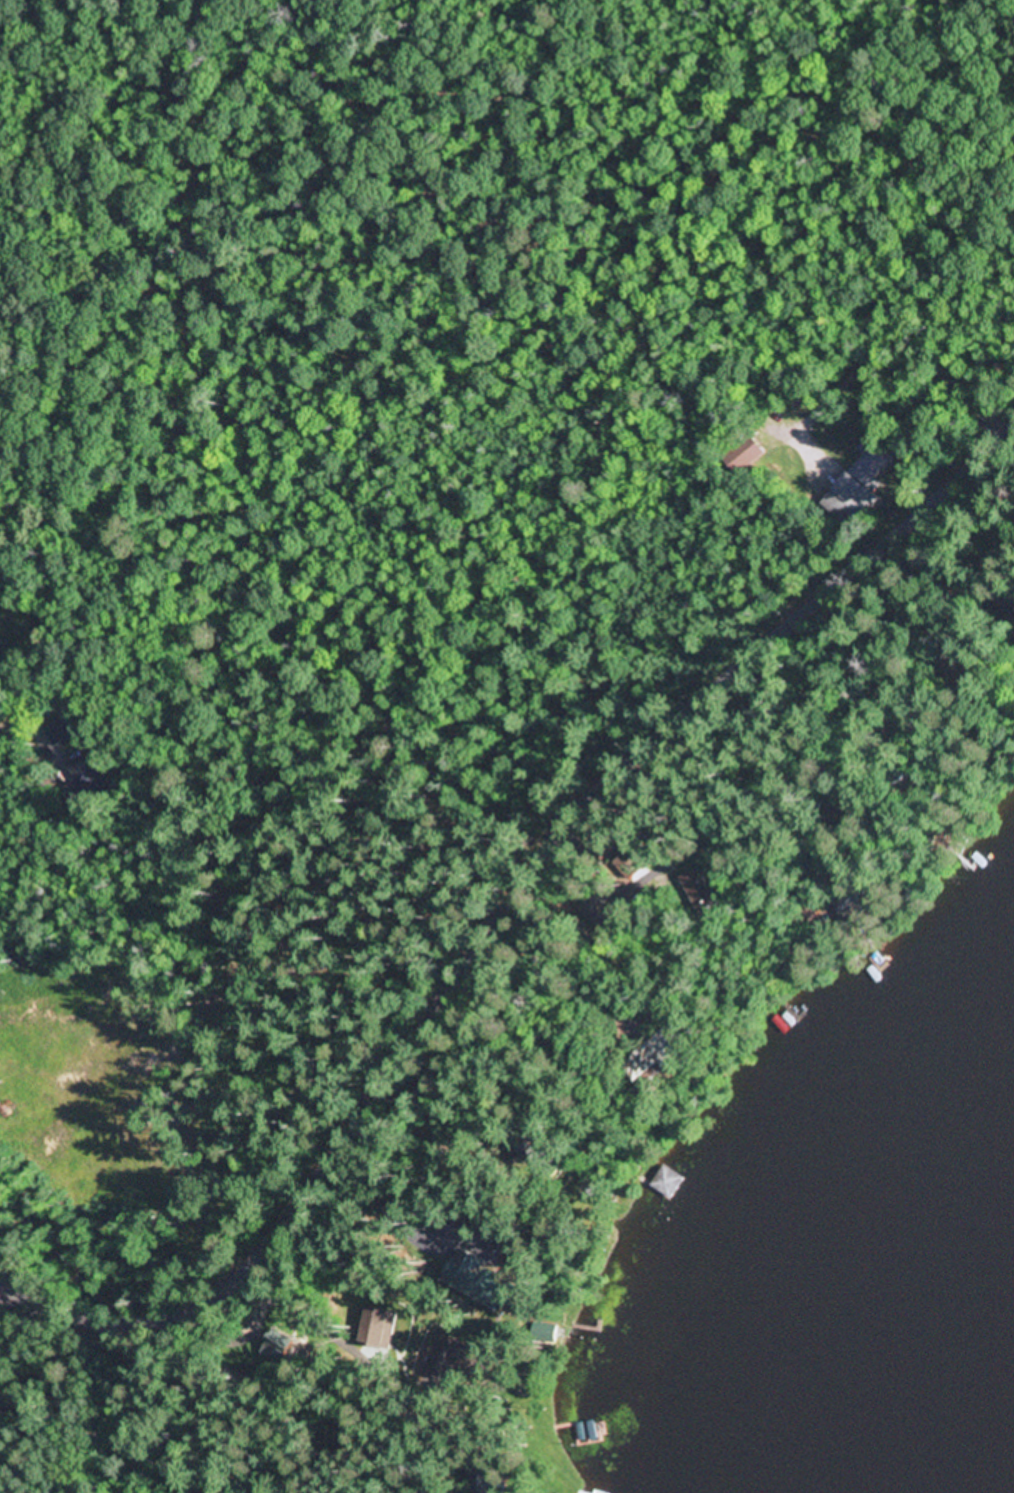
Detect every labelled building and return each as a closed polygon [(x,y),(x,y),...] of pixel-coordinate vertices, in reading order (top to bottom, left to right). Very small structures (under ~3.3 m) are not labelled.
[(744,473),(766,453),(752,439),(731,459),(744,473)] [(824,501),(854,529),(880,500),(869,490),(900,457),(884,442),(877,450),(868,441),(858,451),(865,457),(824,501)] [(72,769),(88,798),(107,788),(91,759),(72,769)] [(682,879),(698,909),(717,900),(700,869),(682,879)] [(694,1054),(677,1026),(628,1055),(644,1083),(694,1054)] [(652,1182),(669,1199),(686,1182),(668,1166),(652,1182)] [(441,1283),(507,1313),(519,1288),(476,1268),(480,1258),(457,1248),(441,1283)] [(453,1363),(462,1368),(470,1351),(439,1335),(423,1365),(446,1376),(453,1363)] [(332,1426),(346,1429),(349,1417),(335,1414),(332,1426)]
